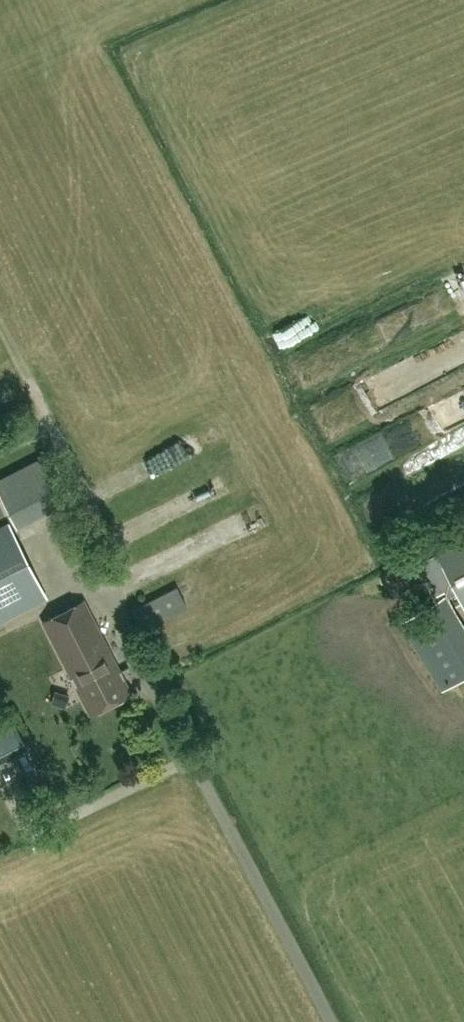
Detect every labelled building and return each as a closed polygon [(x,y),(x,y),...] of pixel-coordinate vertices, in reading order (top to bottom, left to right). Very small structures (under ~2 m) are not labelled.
[(463,363),(463,330),(430,346),(443,373),(463,363)] [(435,363),(417,367),(421,385),(438,382),(435,363)] [(398,411),(367,425),(401,423),(366,438),(365,423),(354,424),(335,432),(336,453),(341,453),(355,447),(355,461),(374,460),(463,421),(463,389),(461,390),(437,400),(408,401),(412,410),(412,414),(398,420),(398,411)] [(51,453),(0,479),(0,495),(17,527),(74,497),(51,453)] [(0,529),(0,620),(46,597),(9,525),(0,529)] [(419,562),(434,591),(445,586),(449,592),(455,589),(463,607),(463,539),(436,553),(419,562)] [(177,587),(134,610),(144,629),(187,606),(177,587)] [(443,689),(463,676),(463,628),(444,595),(401,621),(443,689)] [(43,621),(82,698),(91,714),(132,693),(84,600),(43,621)] [(0,723),(0,760),(29,745),(14,716),(0,723)]
